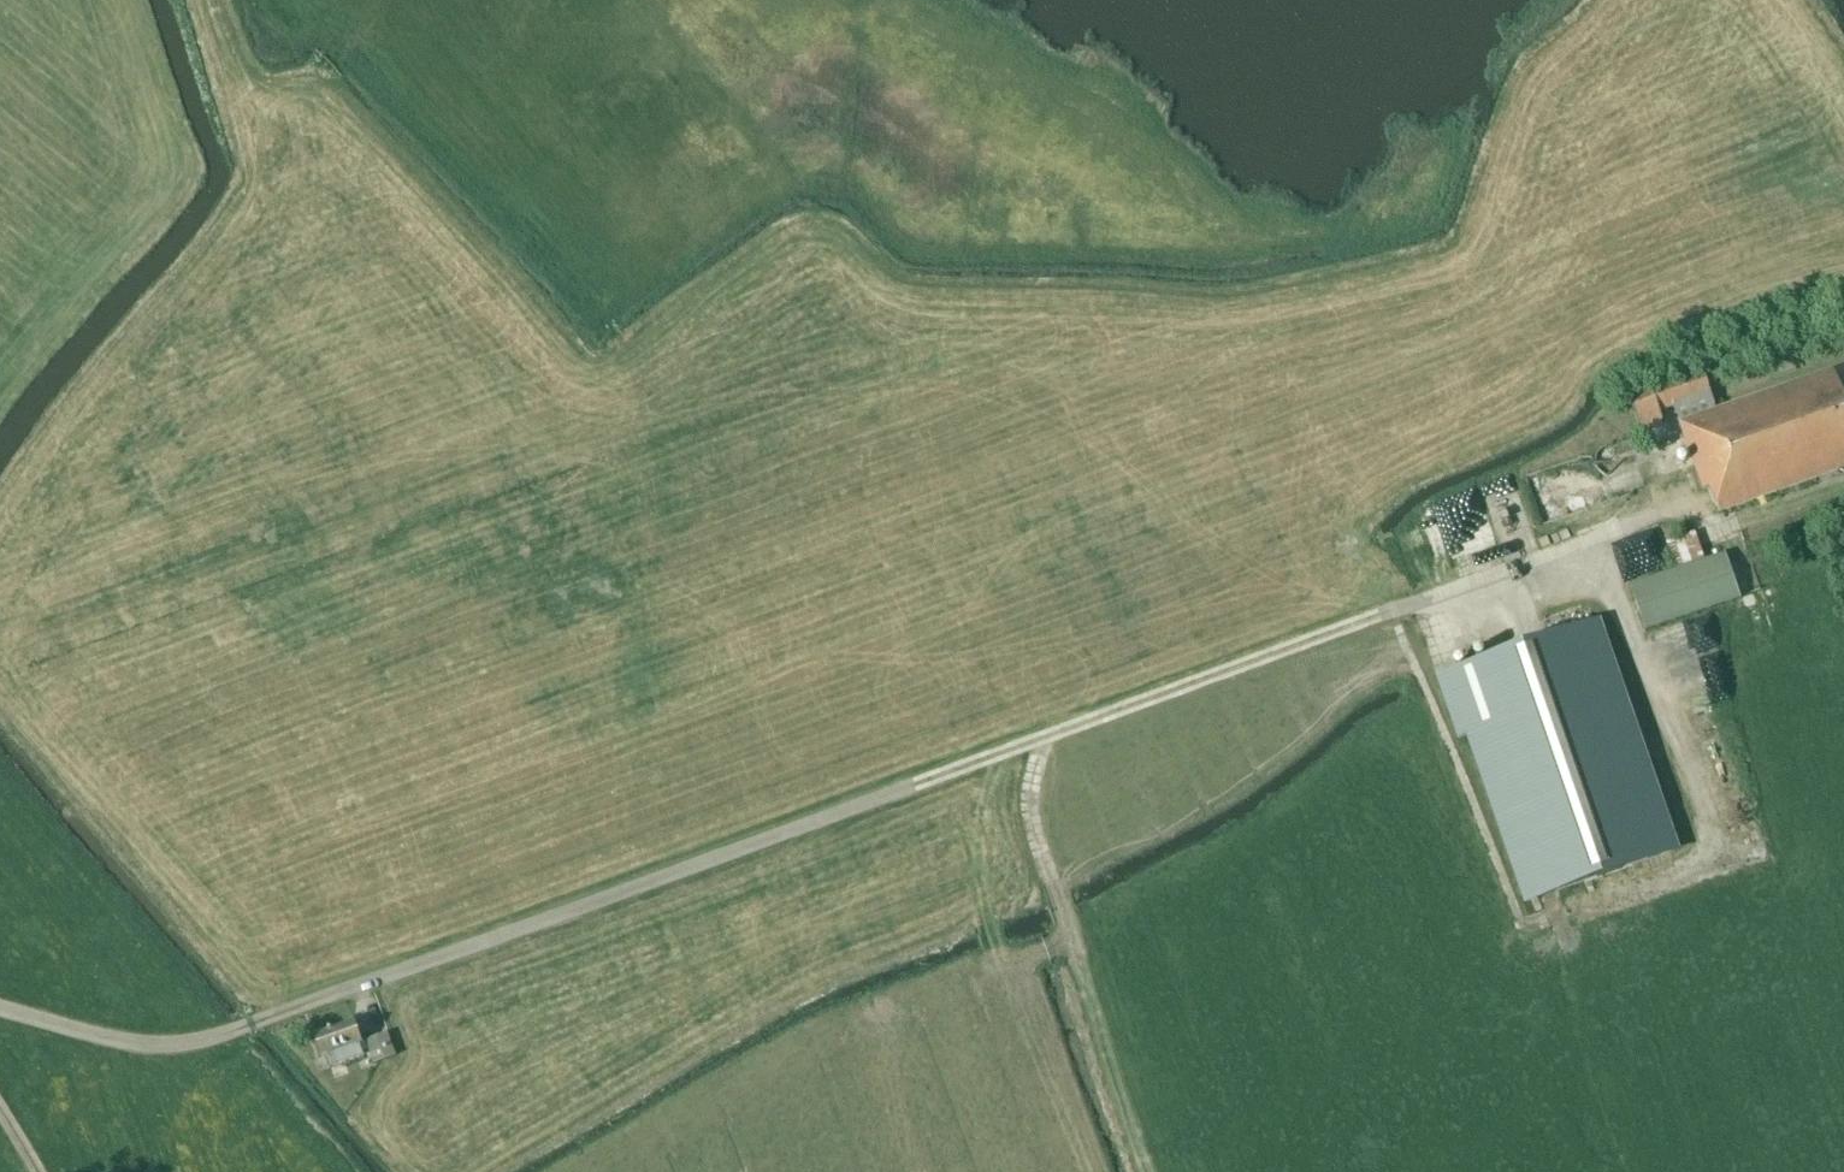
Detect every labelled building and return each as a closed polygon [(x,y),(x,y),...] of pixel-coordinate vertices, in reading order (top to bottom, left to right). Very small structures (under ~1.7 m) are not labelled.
[(1769,359),(1811,344),(1806,331),(1765,346),(1769,359)] [(1727,376),(1755,366),(1747,345),(1719,354),(1727,376)] [(1717,410),(1704,371),(1630,397),(1640,429),(1663,421),(1660,412),(1674,407),(1703,489),(1709,487),(1718,512),(1838,470),(1843,472),(1843,471),(1843,365),(1717,410)] [(1739,599),(1726,557),(1725,552),(1703,559),(1693,532),(1665,542),(1674,568),(1628,584),(1643,629),(1687,615),(1739,599)] [(1673,851),(1596,623),(1436,677),(1457,738),(1471,733),(1527,900),(1673,851)] [(373,1063),(395,1055),(387,1033),(361,1042),(353,1021),(314,1034),(322,1057),(324,1056),(328,1068),(364,1056),(362,1053),(369,1051),(373,1063)]
